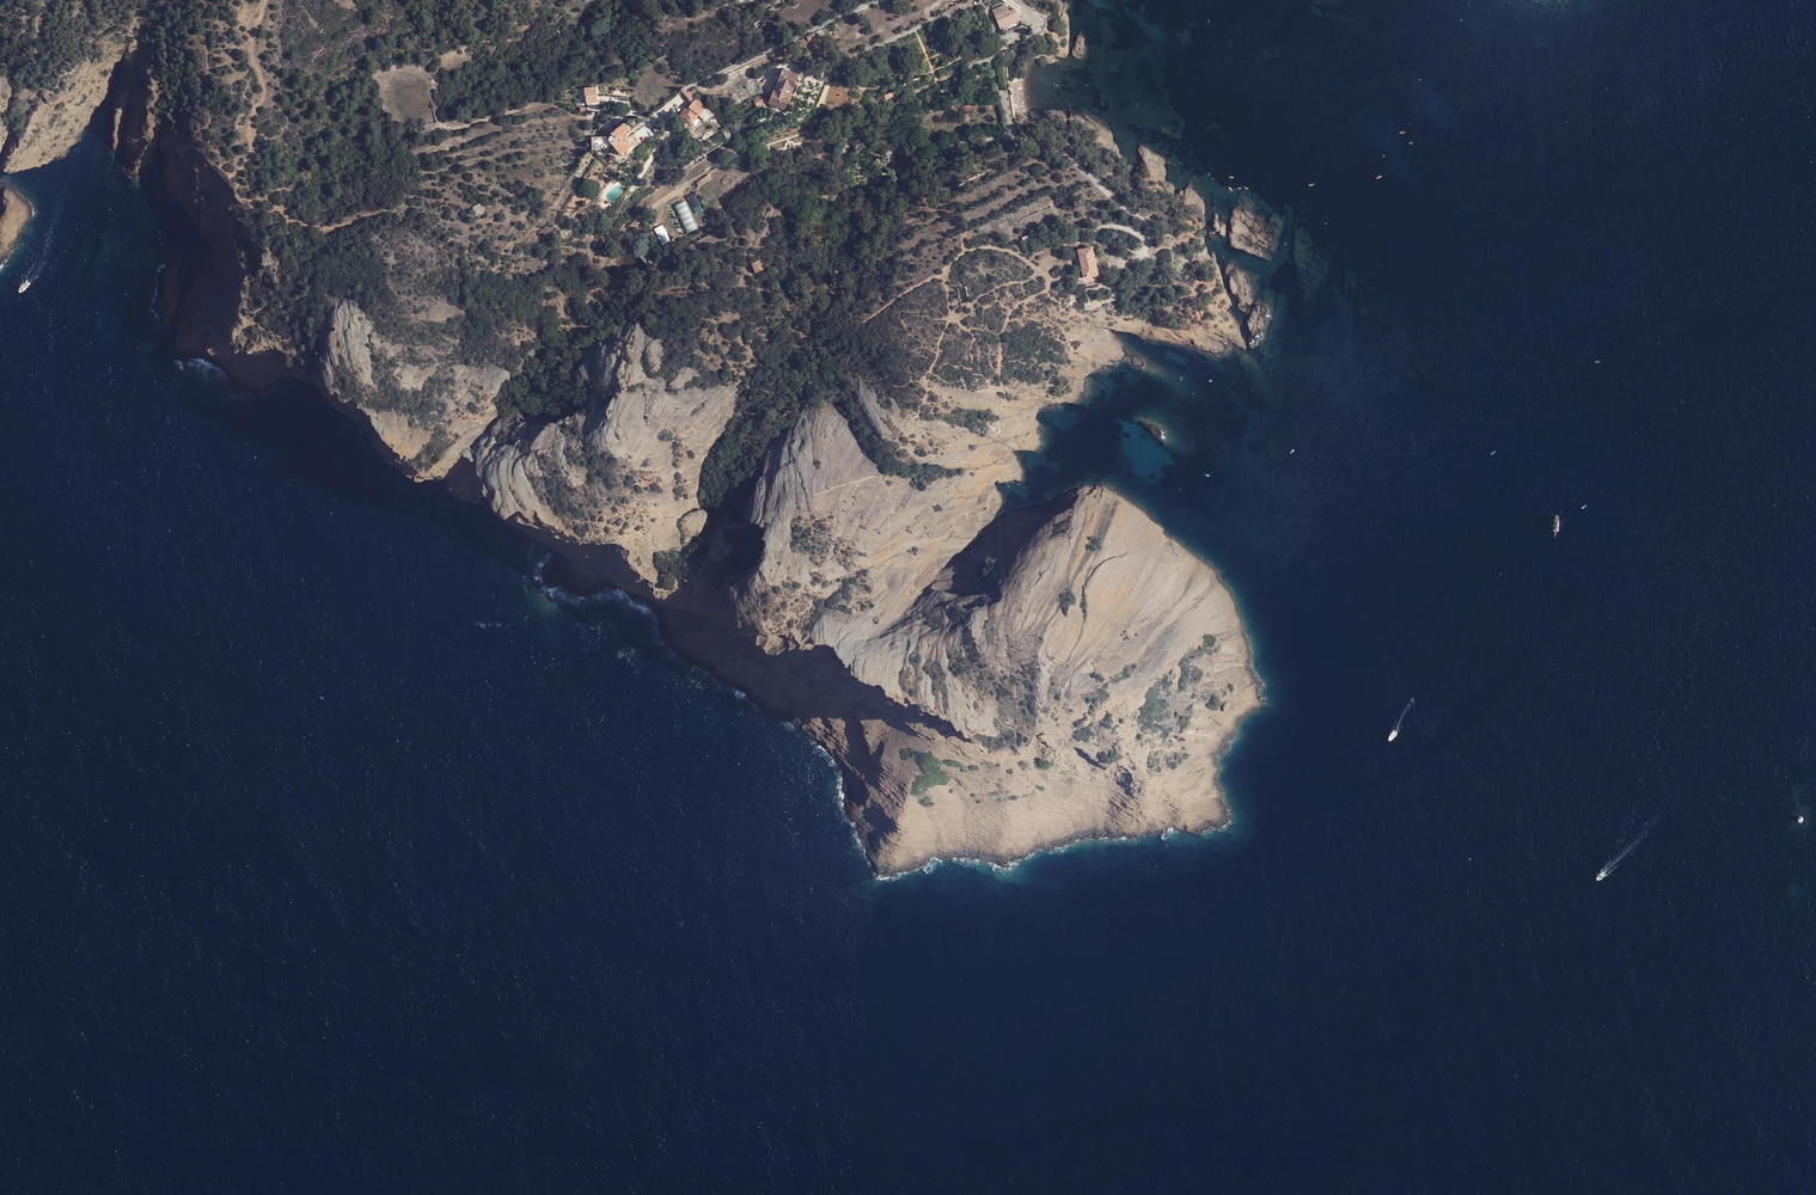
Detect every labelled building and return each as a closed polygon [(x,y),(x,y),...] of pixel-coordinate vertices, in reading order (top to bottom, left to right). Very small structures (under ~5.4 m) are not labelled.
[(995,19),(1010,12),(1006,6),(992,12),(995,19)] [(1022,13),(1018,9),(1017,9),(1011,12),(1010,12),(995,19),(998,26),(1023,16),(1022,13)] [(571,16),(567,12),(556,20),(559,24),(571,16)] [(1001,31),(1024,21),(1023,16),(998,26),(999,26),(1001,31)] [(793,88),(798,75),(783,68),(768,104),(783,110),(789,96),(790,96),(794,88),(793,88)] [(596,87),(584,88),(585,96),(597,94),(596,87)] [(696,97),(691,91),(685,94),(691,104),(693,101),(696,97)] [(703,109),(706,106),(696,97),(693,101),(703,109)] [(758,109),(768,104),(766,99),(756,104),(758,109)] [(692,123),(703,110),(703,109),(693,101),(691,104),(688,108),(686,107),(680,114),(692,123)] [(725,115),(743,104),(741,101),(723,112),(725,115)] [(724,129),(727,127),(721,121),(718,124),(724,129)] [(622,154),(627,151),(633,147),(626,135),(631,132),(626,124),(610,134),(611,135),(592,137),(593,150),(608,148),(614,145),(620,155),(622,154)] [(677,135),(681,130),(675,126),(671,131),(677,135)] [(685,201),(676,205),(689,232),(697,227),(685,201)] [(628,239),(628,240),(633,245),(639,240),(634,234),(628,239)] [(1027,248),(1038,244),(1035,235),(1024,238),(1027,248)] [(1096,246),(1079,250),(1082,269),(1083,269),(1085,277),(1101,273),(1096,246)] [(763,268),(759,259),(752,262),(755,271),(763,268)]
